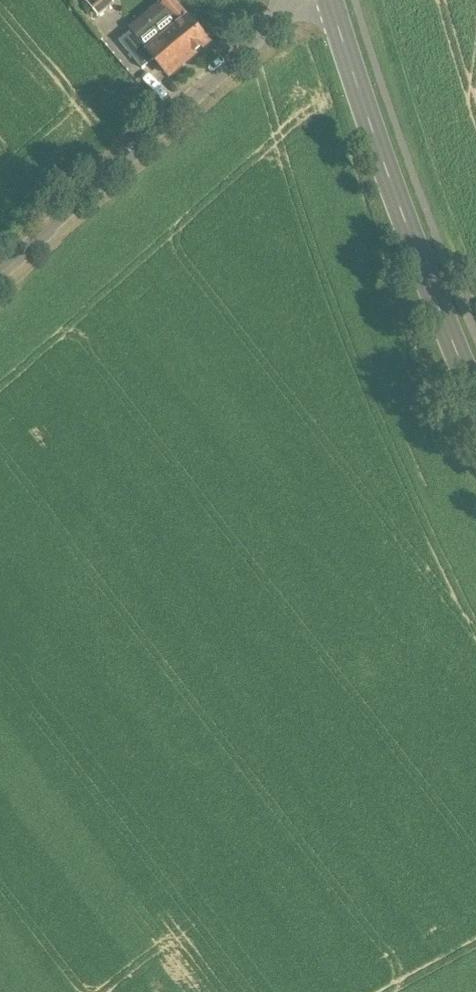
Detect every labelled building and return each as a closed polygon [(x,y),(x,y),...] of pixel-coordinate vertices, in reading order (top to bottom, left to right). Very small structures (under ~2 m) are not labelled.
[(99,20),(115,8),(109,0),(89,0),(86,3),(99,20)] [(190,23),(172,3),(164,9),(182,30),(190,23)] [(138,42),(150,56),(182,30),(169,16),(138,42)] [(182,30),(150,56),(157,64),(170,80),(209,47),(190,23),(182,30)] [(134,36),(122,47),(145,74),(157,64),(150,56),(138,42),(134,36)]
